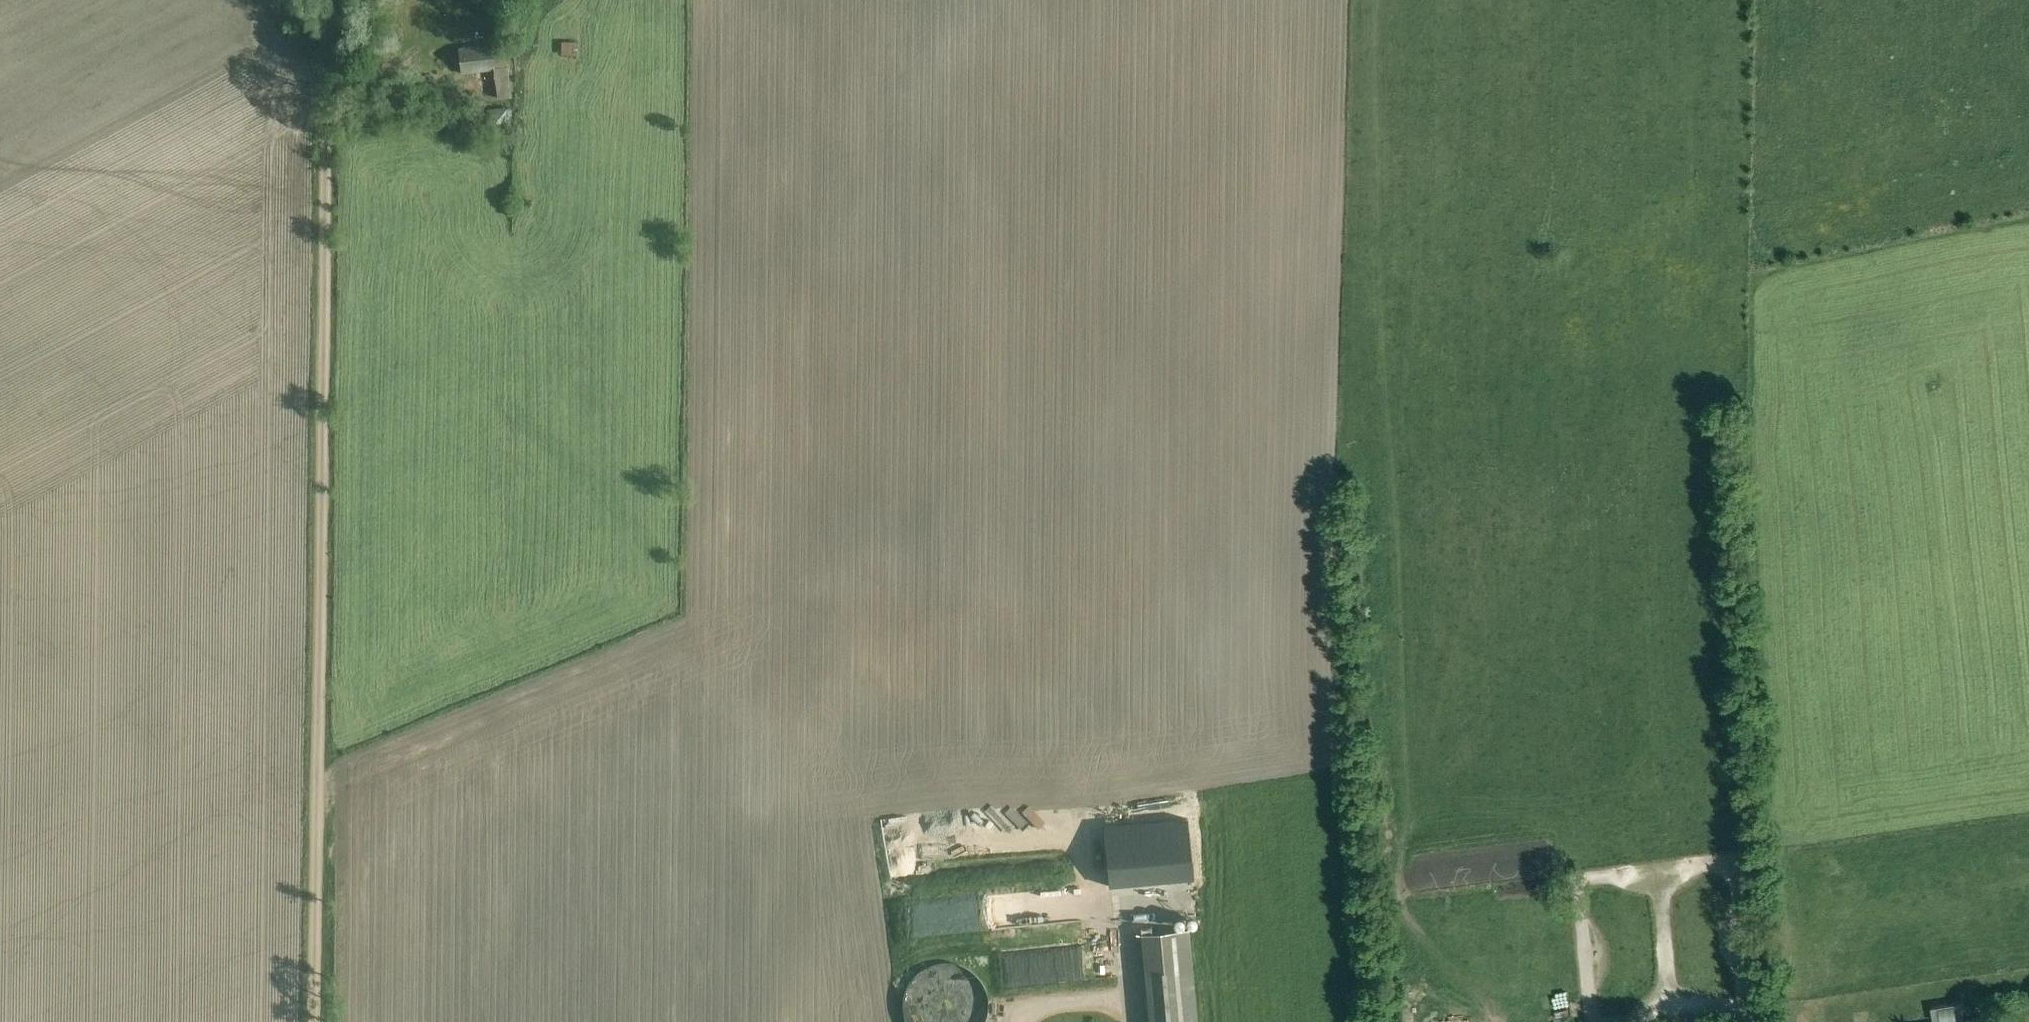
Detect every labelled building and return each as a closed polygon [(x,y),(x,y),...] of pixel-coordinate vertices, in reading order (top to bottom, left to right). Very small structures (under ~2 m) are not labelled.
[(562,52),(575,50),(572,36),(559,39),(562,52)] [(491,44),(458,48),(461,74),(494,70),(498,99),(512,97),(506,56),(494,58),(491,44)] [(1083,892),(1068,894),(1069,905),(1084,903),(1083,892)] [(1190,929),(1142,933),(1150,1021),(1198,1021),(1190,929)] [(1065,952),(1042,955),(1045,974),(1067,971),(1065,952)] [(953,963),(944,962),(936,963),(929,966),(922,969),(915,975),(910,981),(906,988),(904,996),(903,1004),(903,1012),(906,1020),(907,1021),(984,1021),(986,1018),(988,1010),(988,1002),(987,994),(984,986),(980,979),(974,973),(968,968),(960,965),(953,963)]
